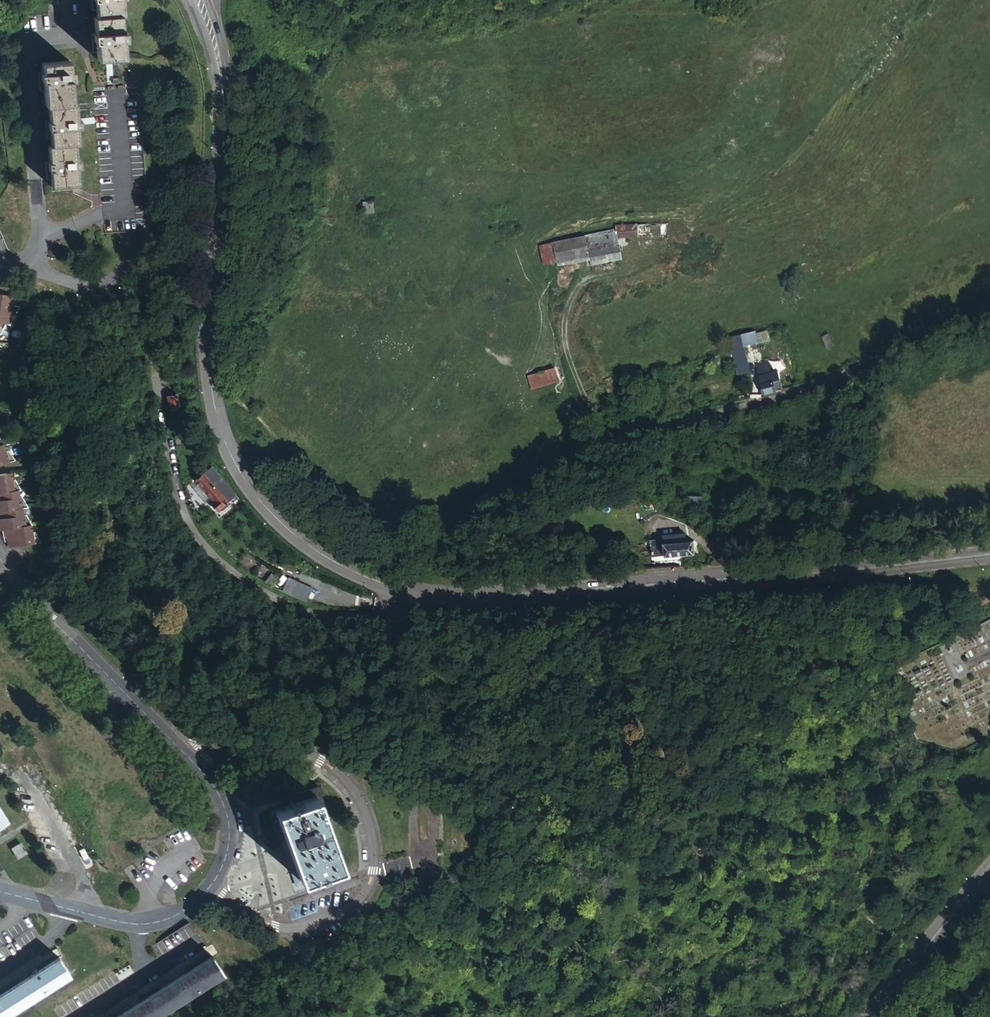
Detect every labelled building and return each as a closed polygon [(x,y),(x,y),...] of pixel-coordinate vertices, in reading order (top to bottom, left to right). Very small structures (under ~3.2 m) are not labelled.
[(125,26),(124,10),(126,10),(125,0),(123,0),(98,0),(98,1),(95,1),(96,11),(98,11),(99,27),(102,27),(125,26)] [(125,26),(102,27),(103,45),(101,45),(101,53),(104,53),(104,59),(110,59),(118,58),(129,57),(128,51),(130,51),(130,43),(128,43),(126,26),(125,26)] [(49,105),(75,103),(72,63),(44,65),(45,83),(43,83),(43,90),(46,90),(47,105),(49,105)] [(75,103),(49,105),(50,124),(48,124),(49,131),(51,131),(52,148),(79,146),(80,146),(79,129),(79,121),(77,103),(75,103)] [(79,146),(52,148),(54,173),(52,173),(52,181),(54,181),(55,188),(81,186),(81,179),(83,178),(83,171),(80,171),(80,163),(78,163),(78,155),(79,155),(79,146)] [(616,230),(554,243),(559,266),(589,259),(589,256),(619,249),(619,246),(637,245),(638,249),(668,247),(666,222),(615,226),(616,230)] [(0,294),(0,331),(4,324),(7,324),(8,315),(12,316),(18,306),(13,305),(15,296),(0,294)] [(744,346),(768,340),(765,328),(741,334),(744,346)] [(738,372),(747,371),(741,339),(732,340),(738,372)] [(760,383),(763,393),(777,389),(769,360),(756,363),(762,383),(760,383)] [(555,367),(528,376),(532,388),(558,379),(555,367)] [(177,393),(167,396),(171,408),(181,405),(177,393)] [(15,459),(7,450),(4,451),(2,444),(0,441),(0,464),(15,459)] [(204,473),(196,480),(212,499),(209,501),(217,510),(232,497),(235,500),(238,497),(213,469),(206,475),(204,473)] [(8,547),(41,541),(35,531),(32,531),(31,524),(25,513),(22,514),(21,507),(27,506),(22,496),(19,497),(18,490),(20,489),(14,478),(11,479),(10,472),(0,474),(0,519),(1,523),(0,523),(0,530),(1,530),(2,537),(6,536),(9,536),(9,540),(7,540),(8,547)] [(702,505),(702,495),(685,495),(685,505),(702,505)] [(564,522),(565,530),(572,529),(571,521),(564,522)] [(664,536),(666,556),(696,553),(694,540),(677,542),(676,534),(664,536)] [(617,558),(618,567),(633,566),(633,557),(617,558)] [(290,576),(284,590),(307,600),(313,586),(290,576)] [(316,785),(289,795),(291,803),(268,811),(280,845),(286,843),(299,878),(339,864),(323,818),(327,816),(316,785)] [(25,853),(20,842),(11,847),(17,857),(25,853)] [(58,956),(0,993),(0,1016),(68,972),(58,956)] [(212,956),(117,1016),(152,1016),(222,972),(212,956)]
